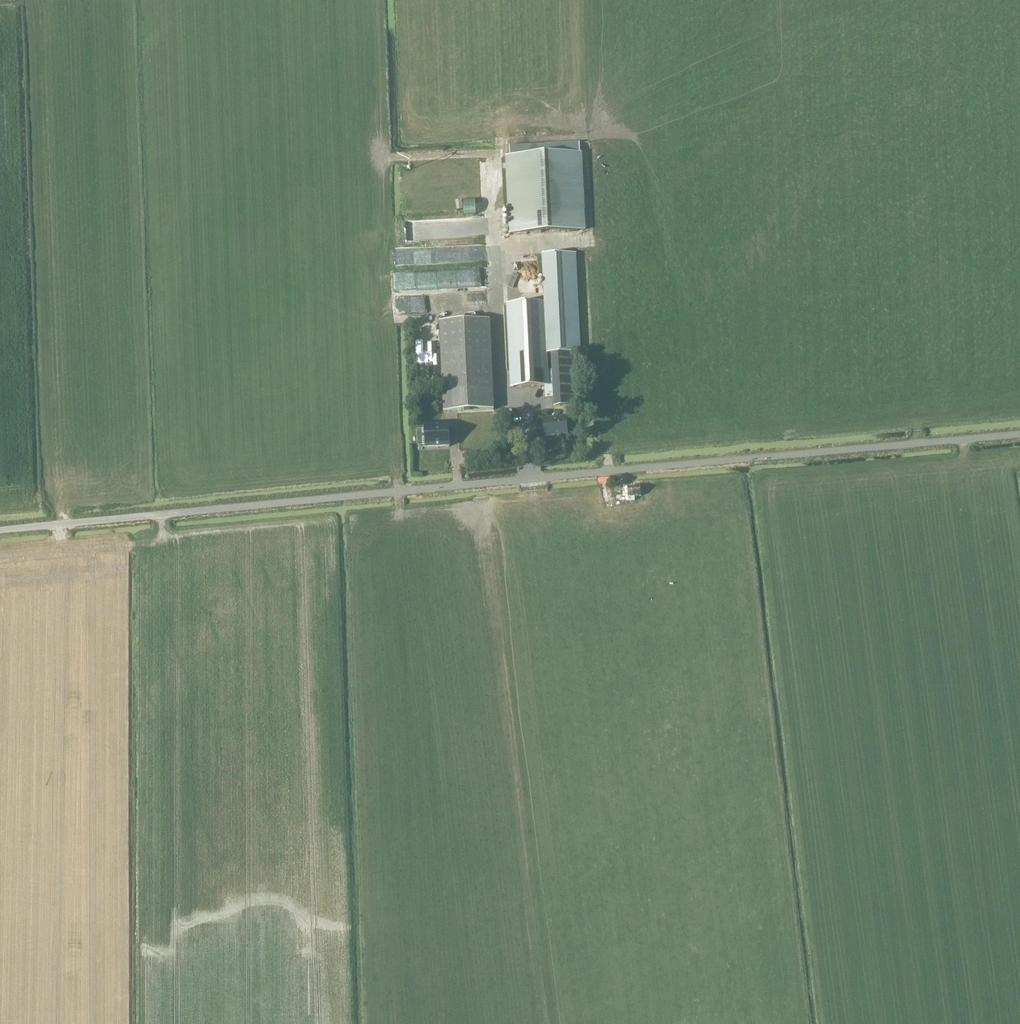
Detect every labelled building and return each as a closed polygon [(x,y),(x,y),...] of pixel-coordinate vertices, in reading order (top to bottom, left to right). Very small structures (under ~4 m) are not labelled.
[(582,153),(505,157),(509,235),(585,231),(582,153)] [(491,252),(490,242),(429,243),(429,254),(491,252)] [(507,305),(511,388),(544,386),(545,398),(553,398),(553,406),(577,405),(575,353),(580,353),(575,254),(543,255),(545,303),(507,305)] [(422,267),(422,281),(430,281),(431,268),(422,267)] [(490,320),(439,322),(443,412),(494,410),(490,320)] [(552,420),(552,418),(542,419),(544,438),(568,436),(567,418),(565,419),(565,415),(560,415),(560,419),(552,420)] [(438,423),(424,424),(424,428),(424,429),(425,446),(425,448),(449,447),(448,432),(448,427),(438,427),(438,423)] [(627,487),(628,500),(628,501),(634,501),(634,498),(641,497),(640,486),(627,487)]
